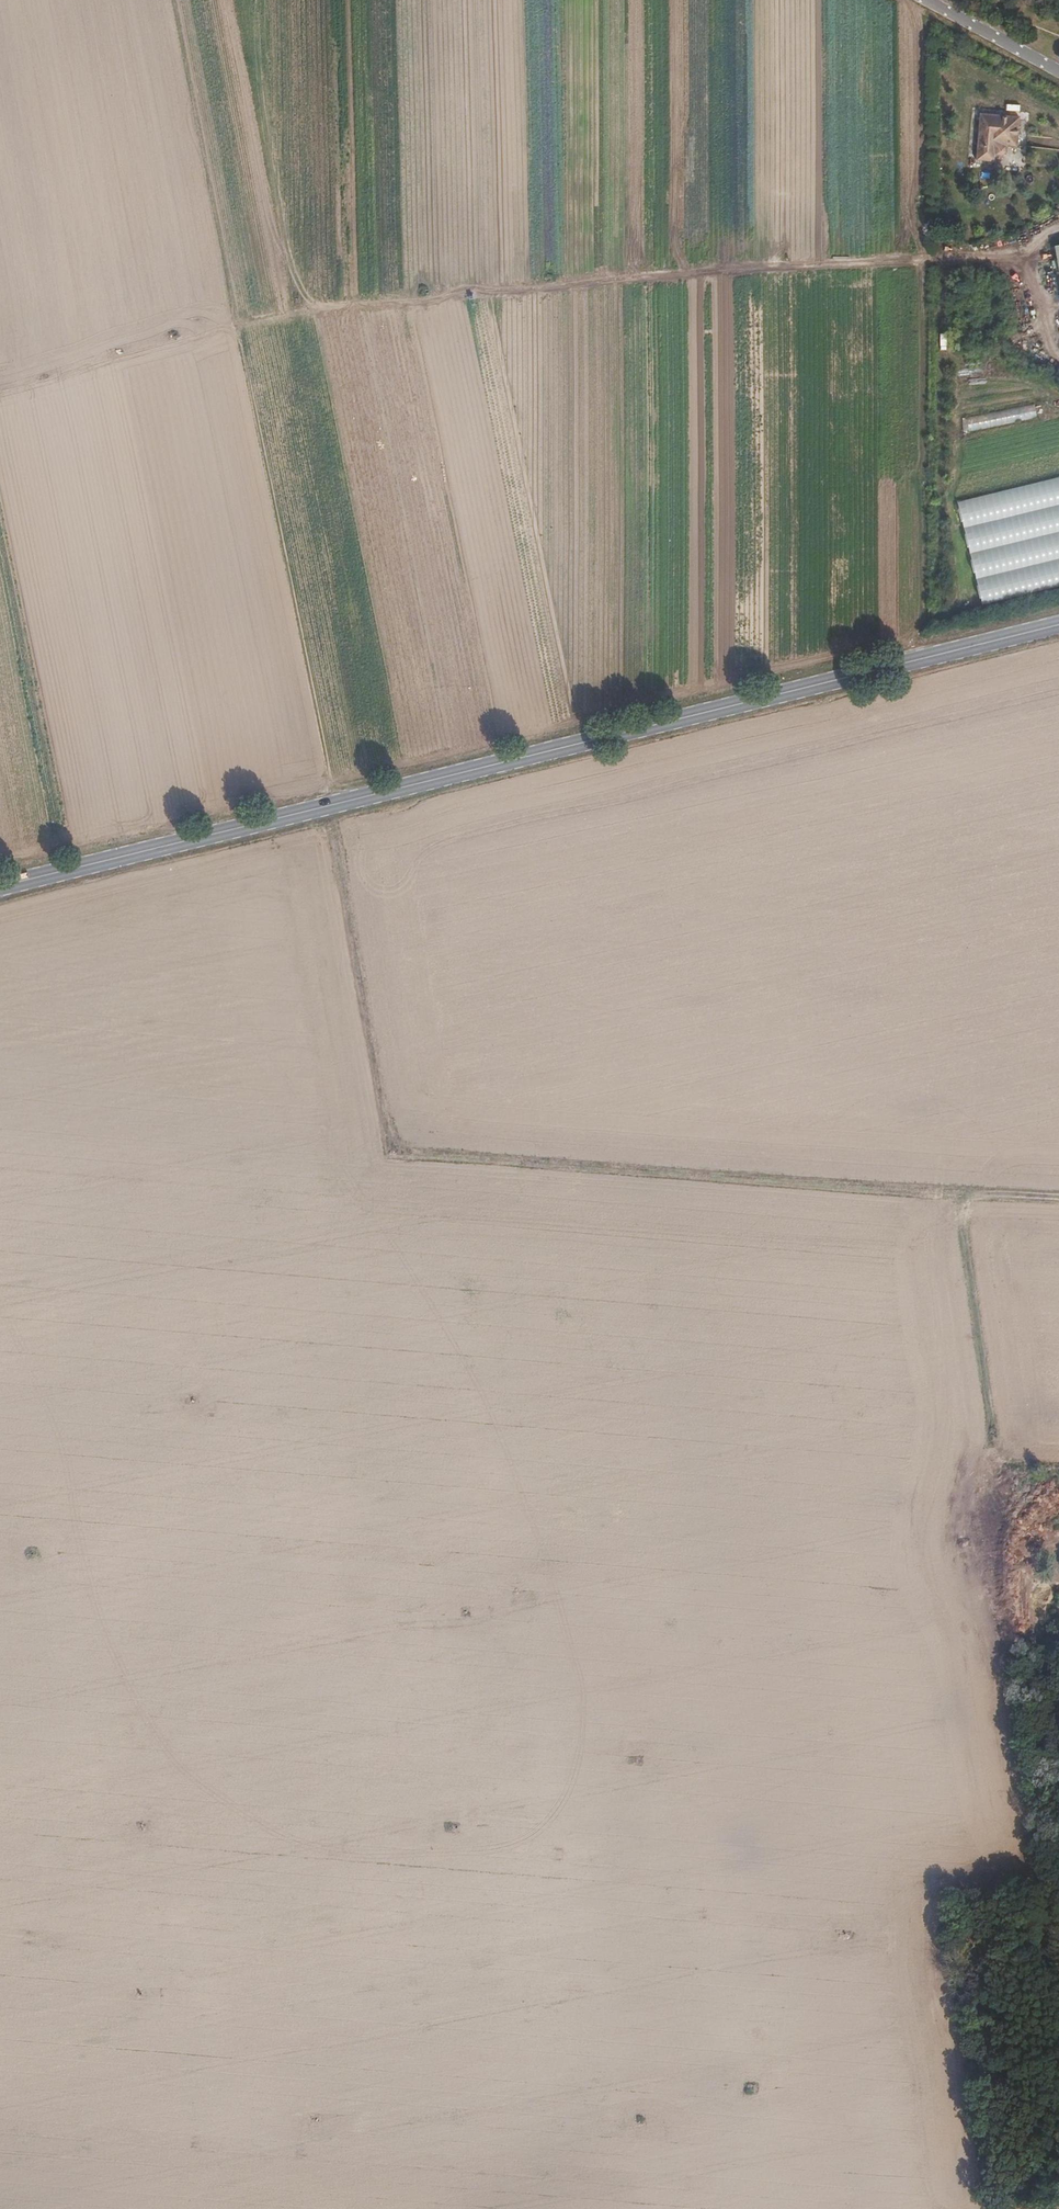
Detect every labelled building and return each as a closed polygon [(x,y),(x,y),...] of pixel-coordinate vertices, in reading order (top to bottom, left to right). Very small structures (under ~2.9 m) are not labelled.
[(1021,120),(983,116),(979,162),(997,164),(998,144),(1006,145),(1005,148),(1019,149),(1021,120)] [(1033,404),(967,418),(970,430),(1035,416),(1033,404)]
